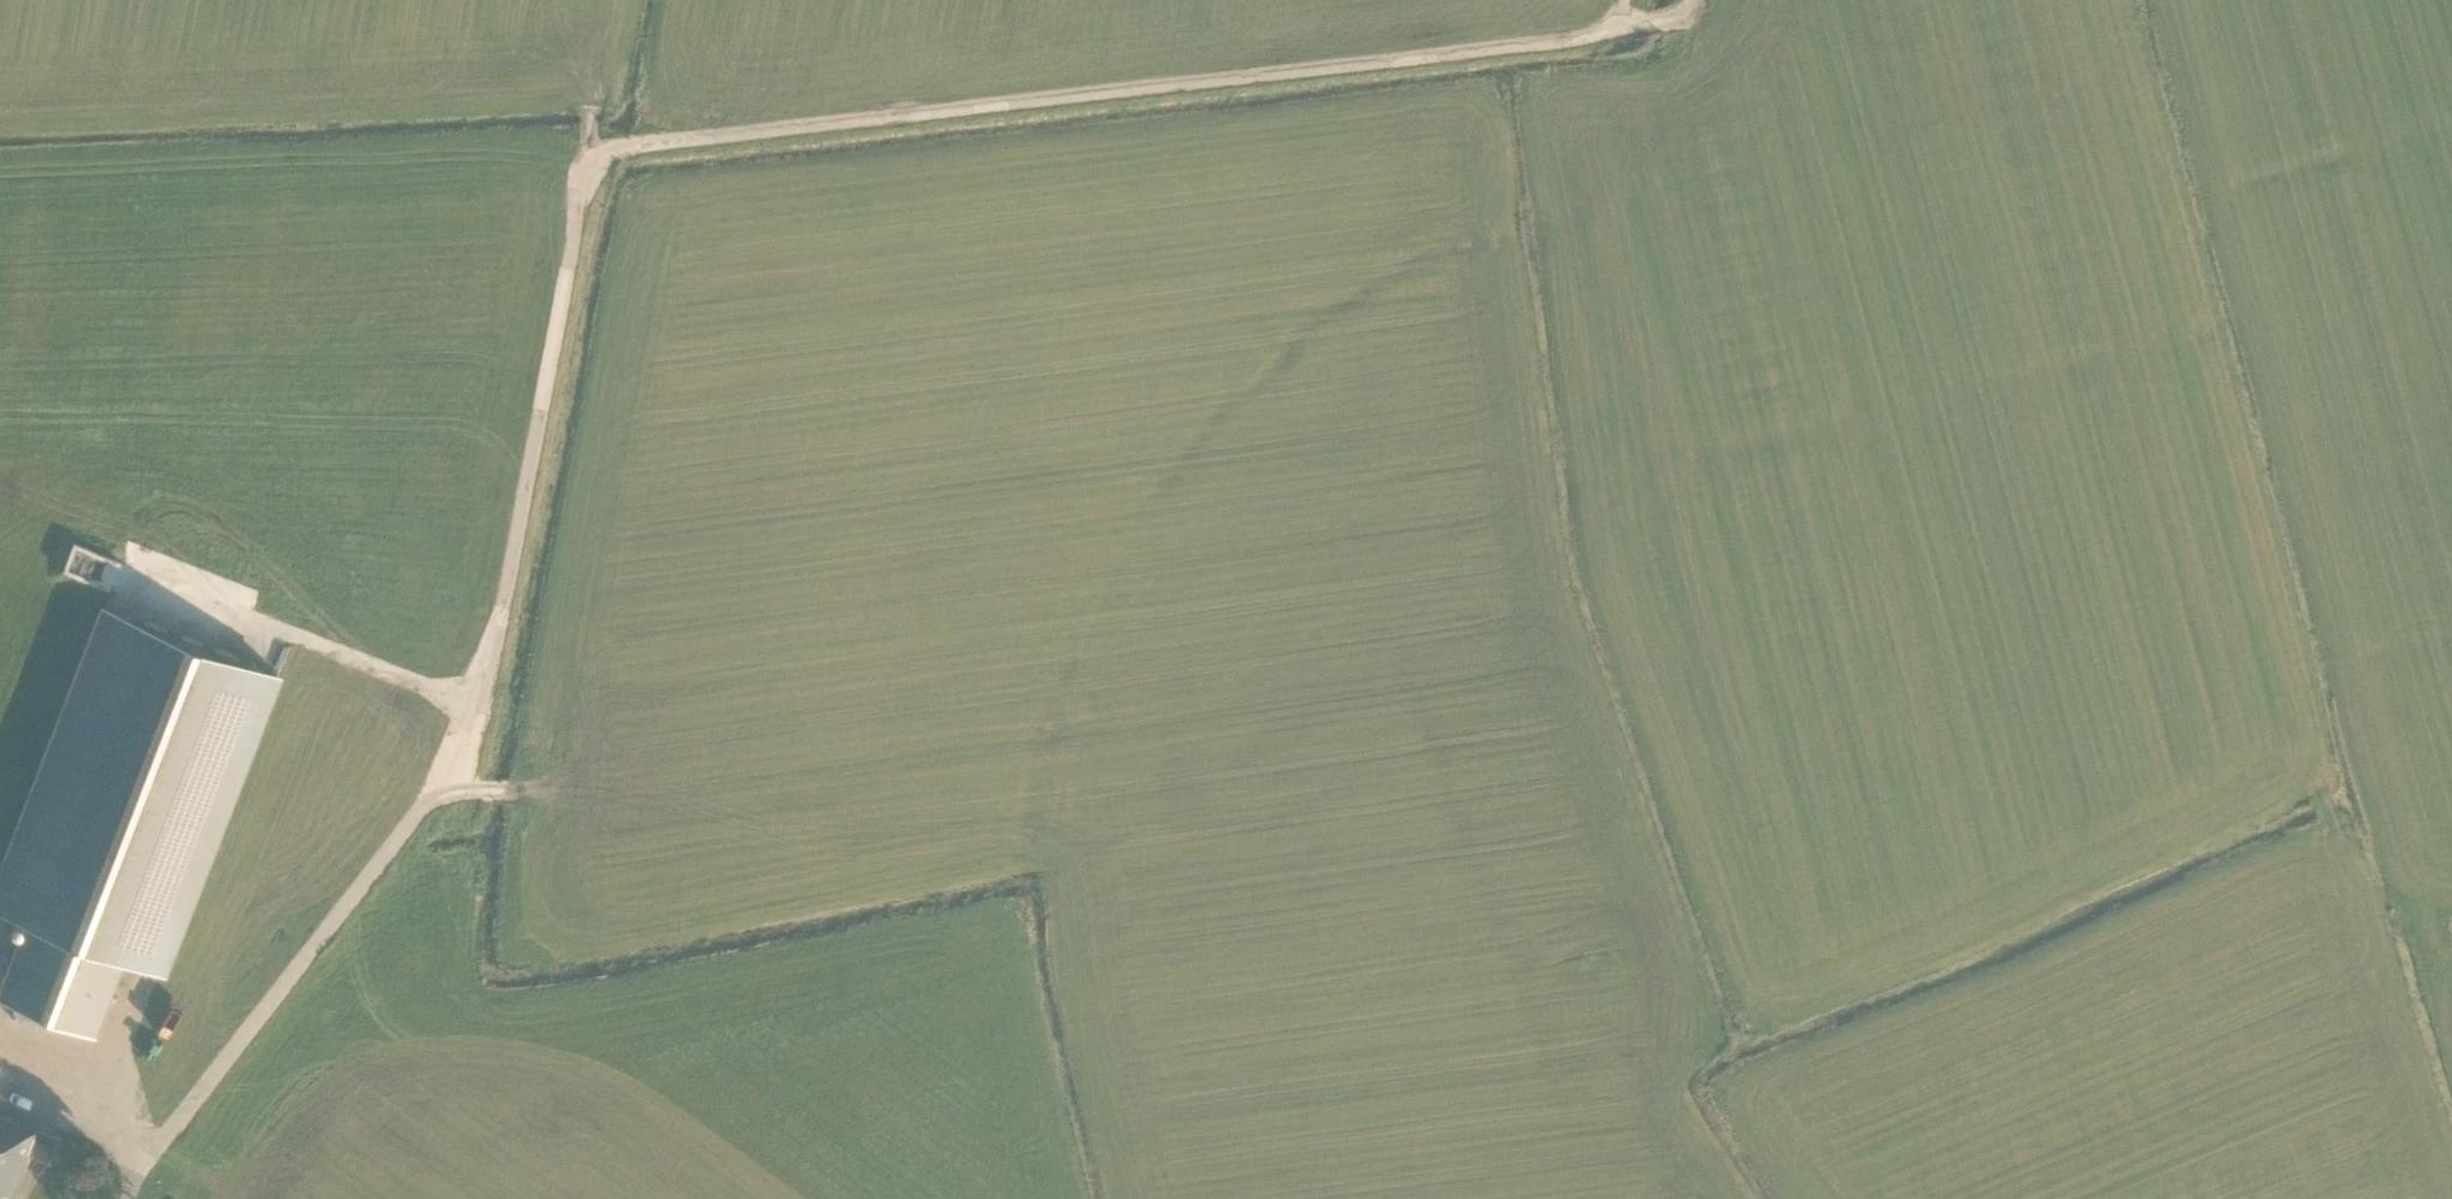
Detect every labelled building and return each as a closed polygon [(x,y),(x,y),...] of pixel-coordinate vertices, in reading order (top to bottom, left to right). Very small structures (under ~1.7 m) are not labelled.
[(283,671),(100,601),(0,859),(0,907),(24,917),(0,980),(0,995),(96,1032),(125,956),(167,972),(283,671)] [(31,1152),(43,1156),(52,1133),(0,1113),(0,1198),(13,1198),(31,1152)]
